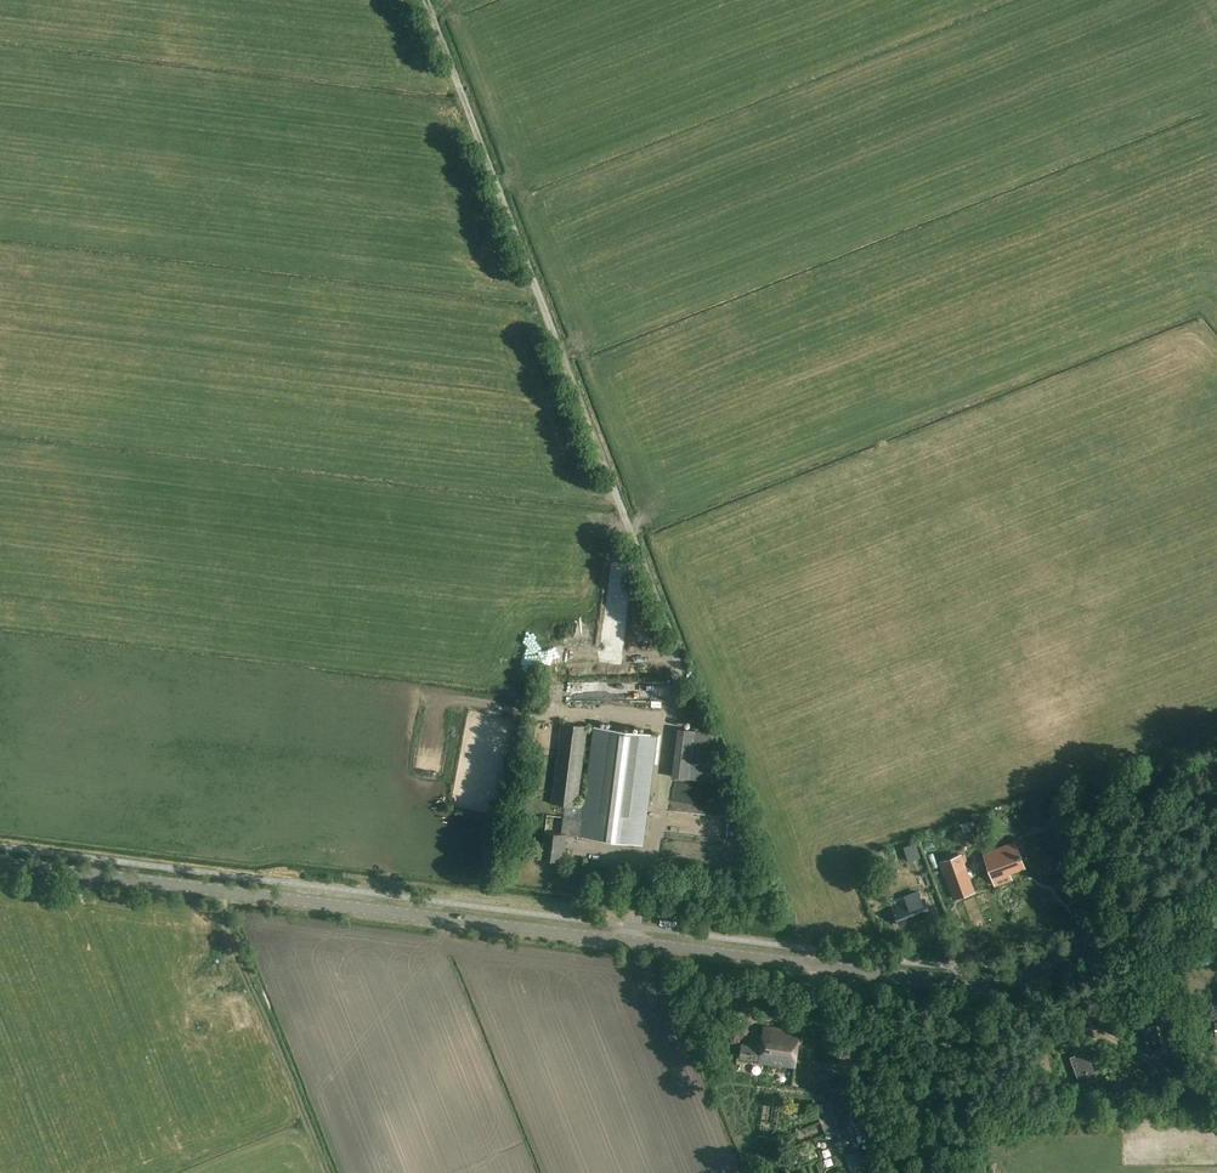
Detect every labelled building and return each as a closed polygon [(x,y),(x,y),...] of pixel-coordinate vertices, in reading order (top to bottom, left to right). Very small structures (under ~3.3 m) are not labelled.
[(609,696),(627,695),(626,683),(609,684),(609,696)] [(595,727),(585,803),(579,802),(588,726),(561,723),(552,803),(578,806),(584,807),(583,819),(564,816),(561,833),(545,831),(542,858),(561,860),(562,850),(565,850),(567,835),(643,844),(657,735),(595,727)] [(678,773),(694,773),(695,732),(679,731),(678,773)] [(1015,843),(985,855),(996,885),(1012,879),(1009,871),(1024,866),(1021,858),(1022,857),(1021,852),(1019,853),(1015,843)] [(914,844),(905,847),(910,861),(919,857),(914,844)] [(963,868),(946,875),(954,898),(972,892),(963,868)] [(930,913),(925,899),(921,901),(918,892),(905,897),(908,906),(894,911),(899,924),(930,913)] [(741,1044),(737,1058),(795,1067),(800,1030),(763,1024),(759,1047),(741,1044)] [(1151,1026),(1142,1029),(1152,1056),(1165,1051),(1156,1026),(1152,1028),(1151,1026)] [(1095,1079),(1086,1051),(1071,1057),(1080,1084),(1095,1079)] [(854,1106),(849,1093),(821,1104),(832,1132),(850,1125),(843,1110),(854,1106)] [(853,1123),(862,1120),(857,1110),(849,1113),(853,1123)] [(866,1135),(858,1137),(861,1146),(869,1143),(866,1135)] [(845,1143),(836,1145),(838,1154),(847,1152),(845,1143)] [(862,1148),(845,1155),(850,1169),(868,1162),(862,1148)]
